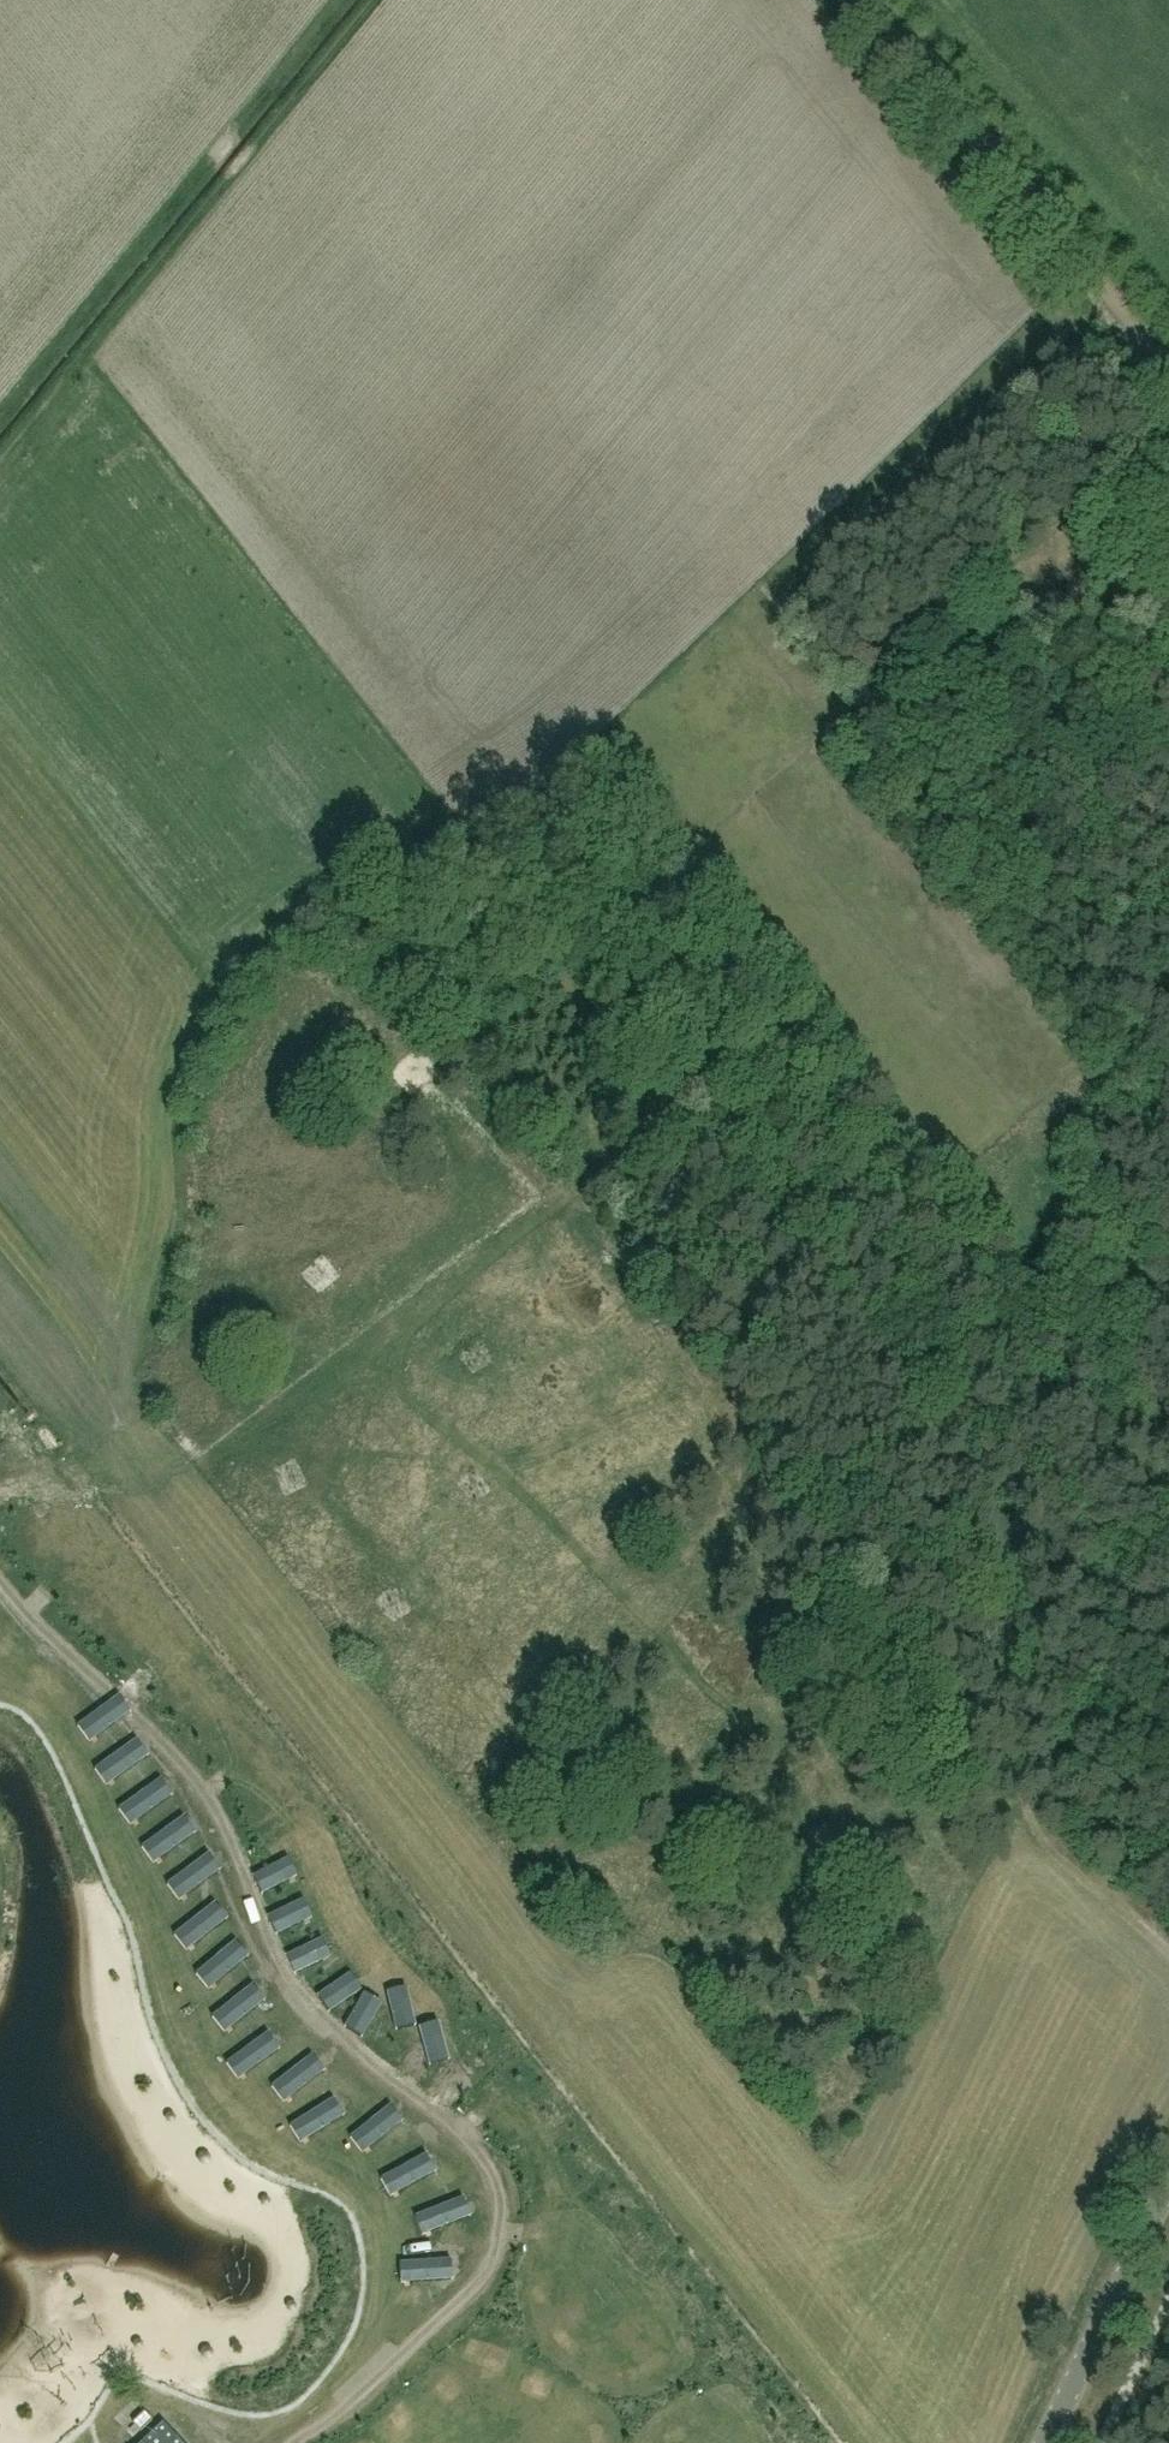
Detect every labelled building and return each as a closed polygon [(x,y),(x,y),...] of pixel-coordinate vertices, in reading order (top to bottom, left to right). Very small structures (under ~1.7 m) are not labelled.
[(139,2442),(183,2442),(163,2421),(139,2442)] [(16,2432),(5,2442),(27,2442),(16,2432)]
